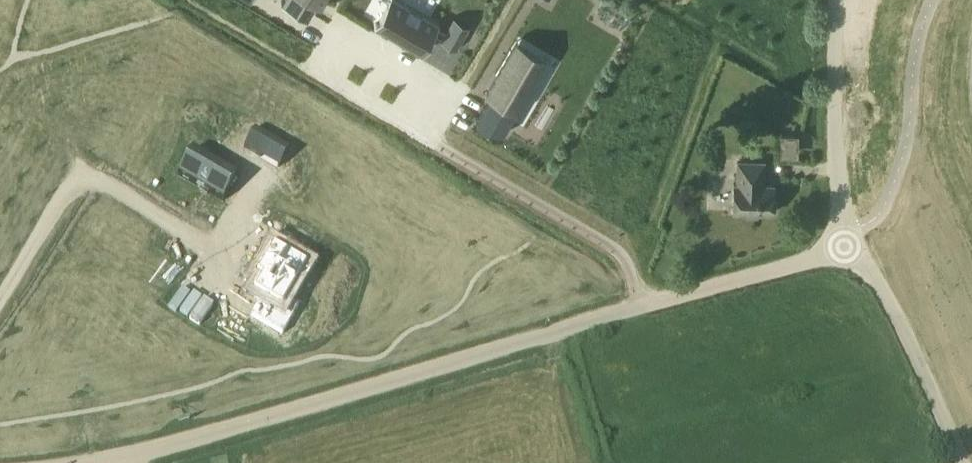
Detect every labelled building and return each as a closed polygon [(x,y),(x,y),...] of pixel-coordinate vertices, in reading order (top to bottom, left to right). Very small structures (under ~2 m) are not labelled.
[(281,0),(308,16),(316,1),(321,5),(324,0),(281,0)] [(375,24),(421,51),(432,31),(442,37),(440,39),(456,48),(470,26),(454,16),(447,28),(439,23),(439,22),(402,0),(392,0),(378,24),(375,22),(375,24)] [(490,95),(476,119),(502,134),(516,110),(517,110),(542,68),(511,50),(509,50),(485,92),(490,95)] [(255,128),(244,148),(261,158),(279,168),(290,148),(272,138),(255,128)] [(795,136),(783,136),(783,153),(795,153),(795,136)] [(179,174),(178,176),(223,202),(224,200),(223,199),(236,177),(238,178),(239,176),(194,150),(193,152),(194,153),(181,175),(179,174)] [(774,184),(764,184),(764,161),(738,160),(737,183),(734,183),(733,211),(774,212),(774,184)] [(261,298),(250,317),(283,336),(300,307),(288,299),(307,267),(291,257),(295,250),(280,241),(276,248),(273,246),(256,276),(261,279),(253,293),(261,298)] [(161,274),(139,310),(158,321),(179,285),(161,274)]
